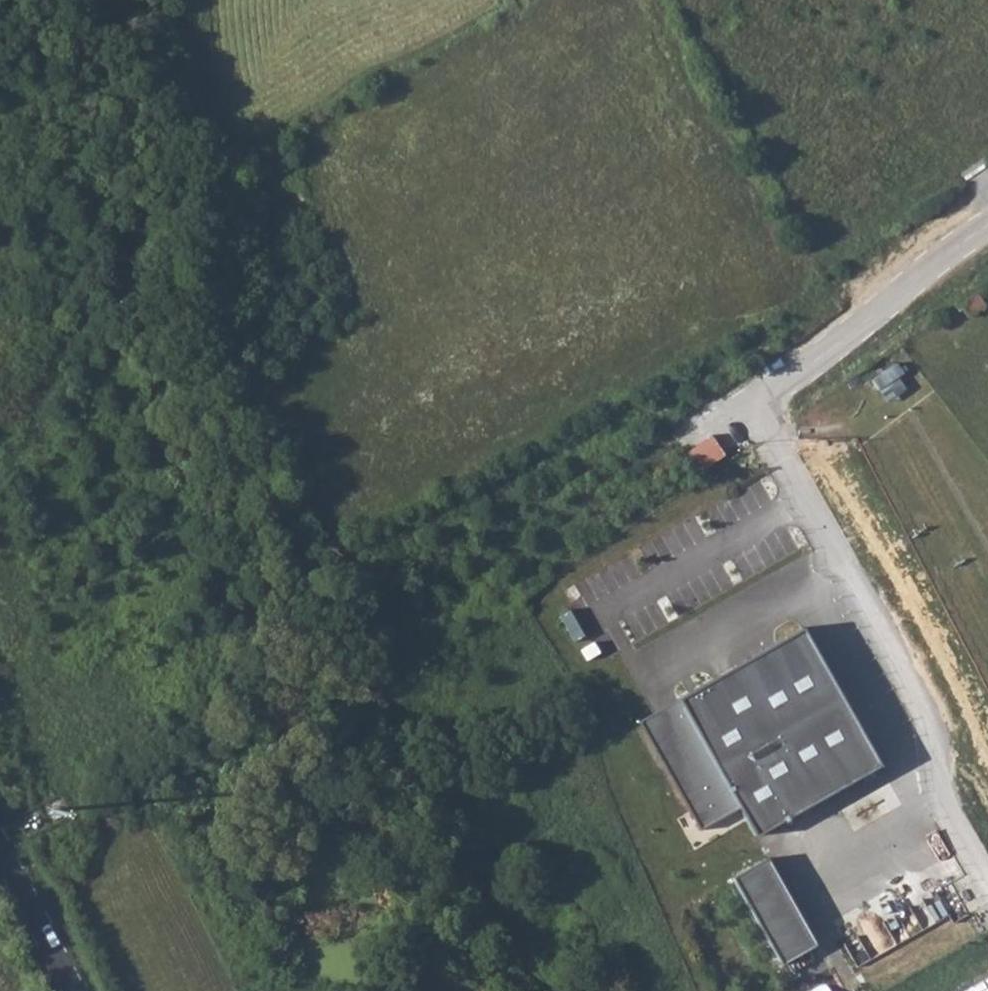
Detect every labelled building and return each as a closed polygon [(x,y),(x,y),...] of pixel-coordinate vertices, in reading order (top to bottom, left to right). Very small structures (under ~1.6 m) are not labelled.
[(754,836),(880,765),(803,627),(676,698),(681,707),(641,729),(699,830),(738,808),(754,836)] [(637,721),(641,729),(681,707),(676,698),(637,721)] [(815,945),(766,858),(731,877),(780,965),(815,945)] [(289,899),(280,900),(280,911),(290,911),(289,899)] [(830,983),(813,990),(835,990),(830,983)]
